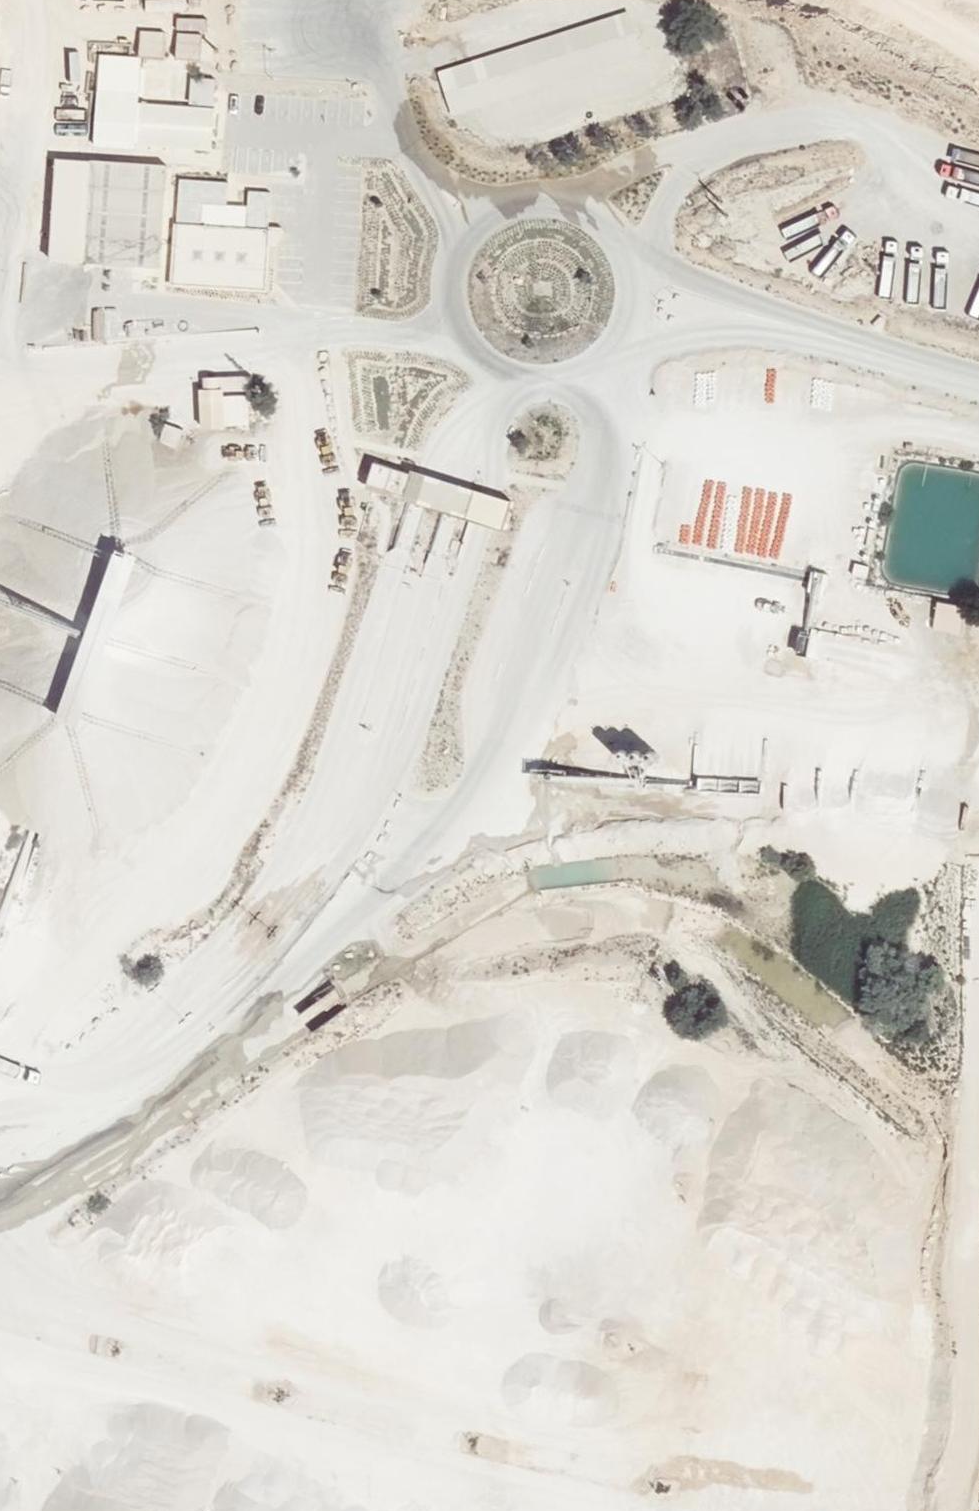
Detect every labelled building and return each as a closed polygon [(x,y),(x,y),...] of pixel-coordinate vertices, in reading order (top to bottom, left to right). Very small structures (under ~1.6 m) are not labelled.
[(625,9),(439,70),(454,116),(640,55),(625,9)] [(143,29),(142,52),(167,53),(167,30),(143,29)] [(97,90),(94,144),(212,149),(214,105),(140,102),(141,91),(97,90)] [(169,162),(57,157),(52,259),(164,265),(169,162)] [(227,182),(180,179),(174,283),(267,288),(273,191),(247,190),(245,225),(196,223),(197,200),(226,202),(227,182)] [(227,386),(201,388),(203,427),(252,424),(250,394),(228,396),(227,386)] [(675,504),(669,540),(787,561),(790,542),(777,540),(780,523),(675,504)] [(938,598),(935,627),(965,631),(968,601),(938,598)] [(697,721),(698,777),(763,777),(763,721),(697,721)]
